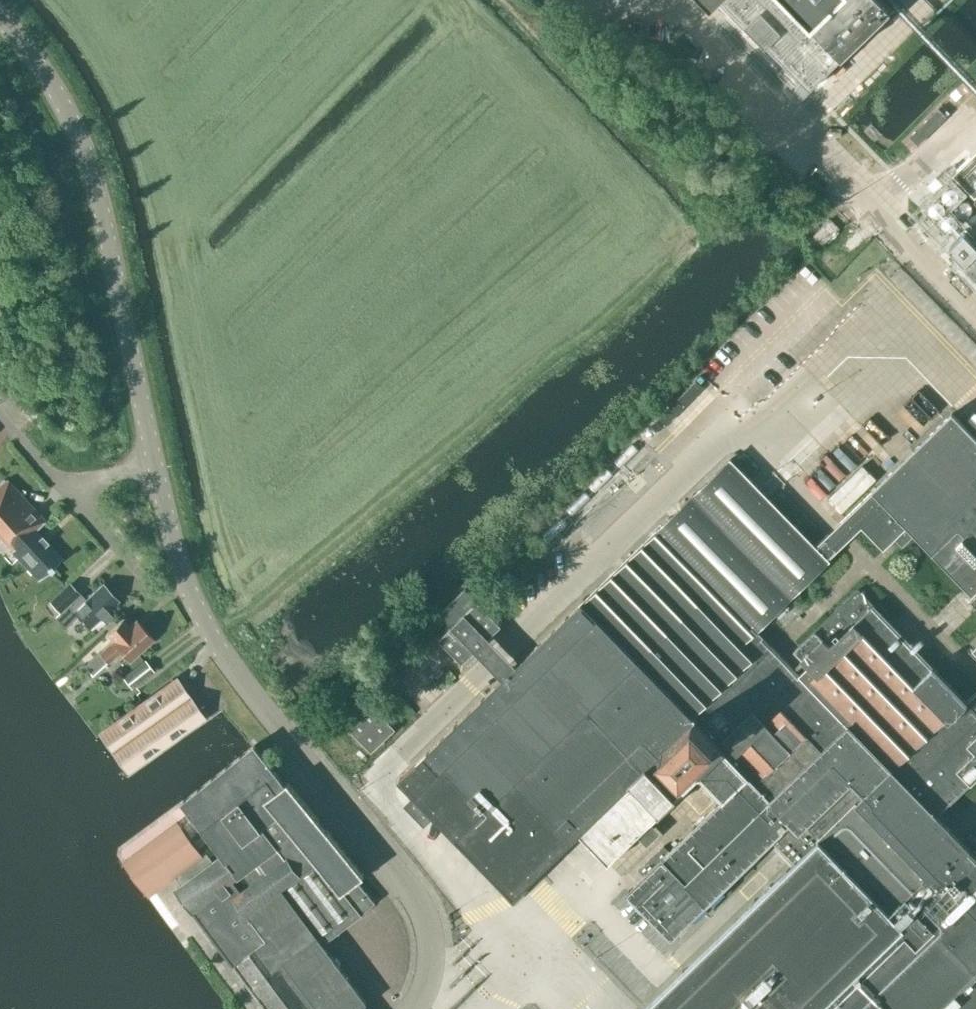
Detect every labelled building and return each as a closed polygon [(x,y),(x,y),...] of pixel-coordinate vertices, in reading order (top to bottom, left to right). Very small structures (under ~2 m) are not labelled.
[(754,30),(748,36),(768,57),(774,51),(801,79),(795,84),(804,93),(891,9),(883,0),(725,0),(754,30)] [(969,141),(941,169),(975,204),(975,148),(969,141)] [(959,258),(975,275),(975,241),(959,258)] [(440,640),(464,663),(479,648),(491,661),(506,677),(401,777),(513,894),(530,878),(564,845),(579,830),(608,859),(699,772),(725,799),(628,892),(671,937),(771,840),(794,864),(645,1008),(975,1008),(975,849),(939,810),(975,777),(975,691),(965,701),(855,589),(795,648),(802,655),(793,664),(758,629),(829,558),(861,527),(884,551),(895,539),(902,546),(912,536),(975,601),(975,438),(952,413),(849,515),(817,547),(730,462),(520,663),(505,648),(492,634),(502,624),(464,587),(437,615),(451,628),(440,640)] [(848,511),(878,482),(865,468),(834,497),(848,511)] [(15,546),(10,550),(38,579),(62,557),(35,529),(44,520),(6,479),(0,485),(0,530),(15,546)] [(49,601),(59,612),(54,617),(64,627),(78,614),(90,626),(100,616),(105,621),(111,616),(107,611),(119,600),(103,582),(85,599),(70,582),(49,601)] [(119,650),(129,660),(153,638),(135,619),(128,626),(122,618),(106,633),(113,640),(84,667),(92,675),(119,650)] [(153,671),(145,660),(122,677),(131,689),(153,671)] [(127,772),(204,716),(176,678),(99,733),(127,772)] [(371,748),(392,727),(370,706),(371,704),(364,697),(340,720),(348,727),(349,726),(371,748)] [(376,901),(359,878),(365,874),(288,782),(285,784),(256,745),(182,800),(221,852),(173,887),(176,891),(177,890),(268,1008),(359,1008),(358,1007),(368,999),(324,941),(376,901)] [(177,821),(130,856),(122,862),(148,897),(203,856),(177,821)]
